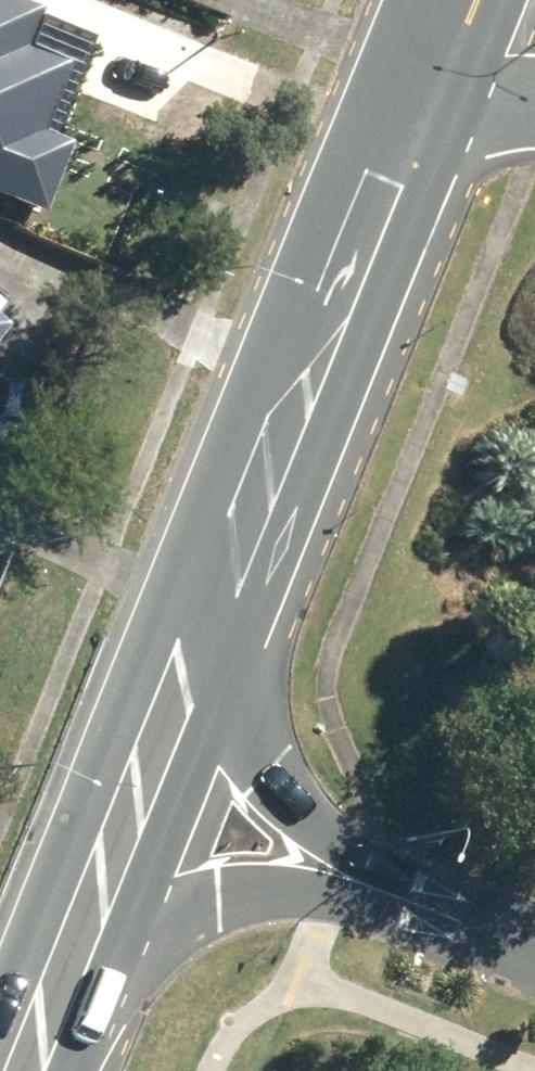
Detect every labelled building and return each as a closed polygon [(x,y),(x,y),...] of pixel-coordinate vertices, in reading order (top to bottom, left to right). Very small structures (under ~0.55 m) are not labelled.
[(47,216),(78,142),(47,129),(76,60),(25,39),(41,1),(39,0),(0,0),(0,196),(47,216)] [(15,324),(0,312),(0,342),(15,324)]
